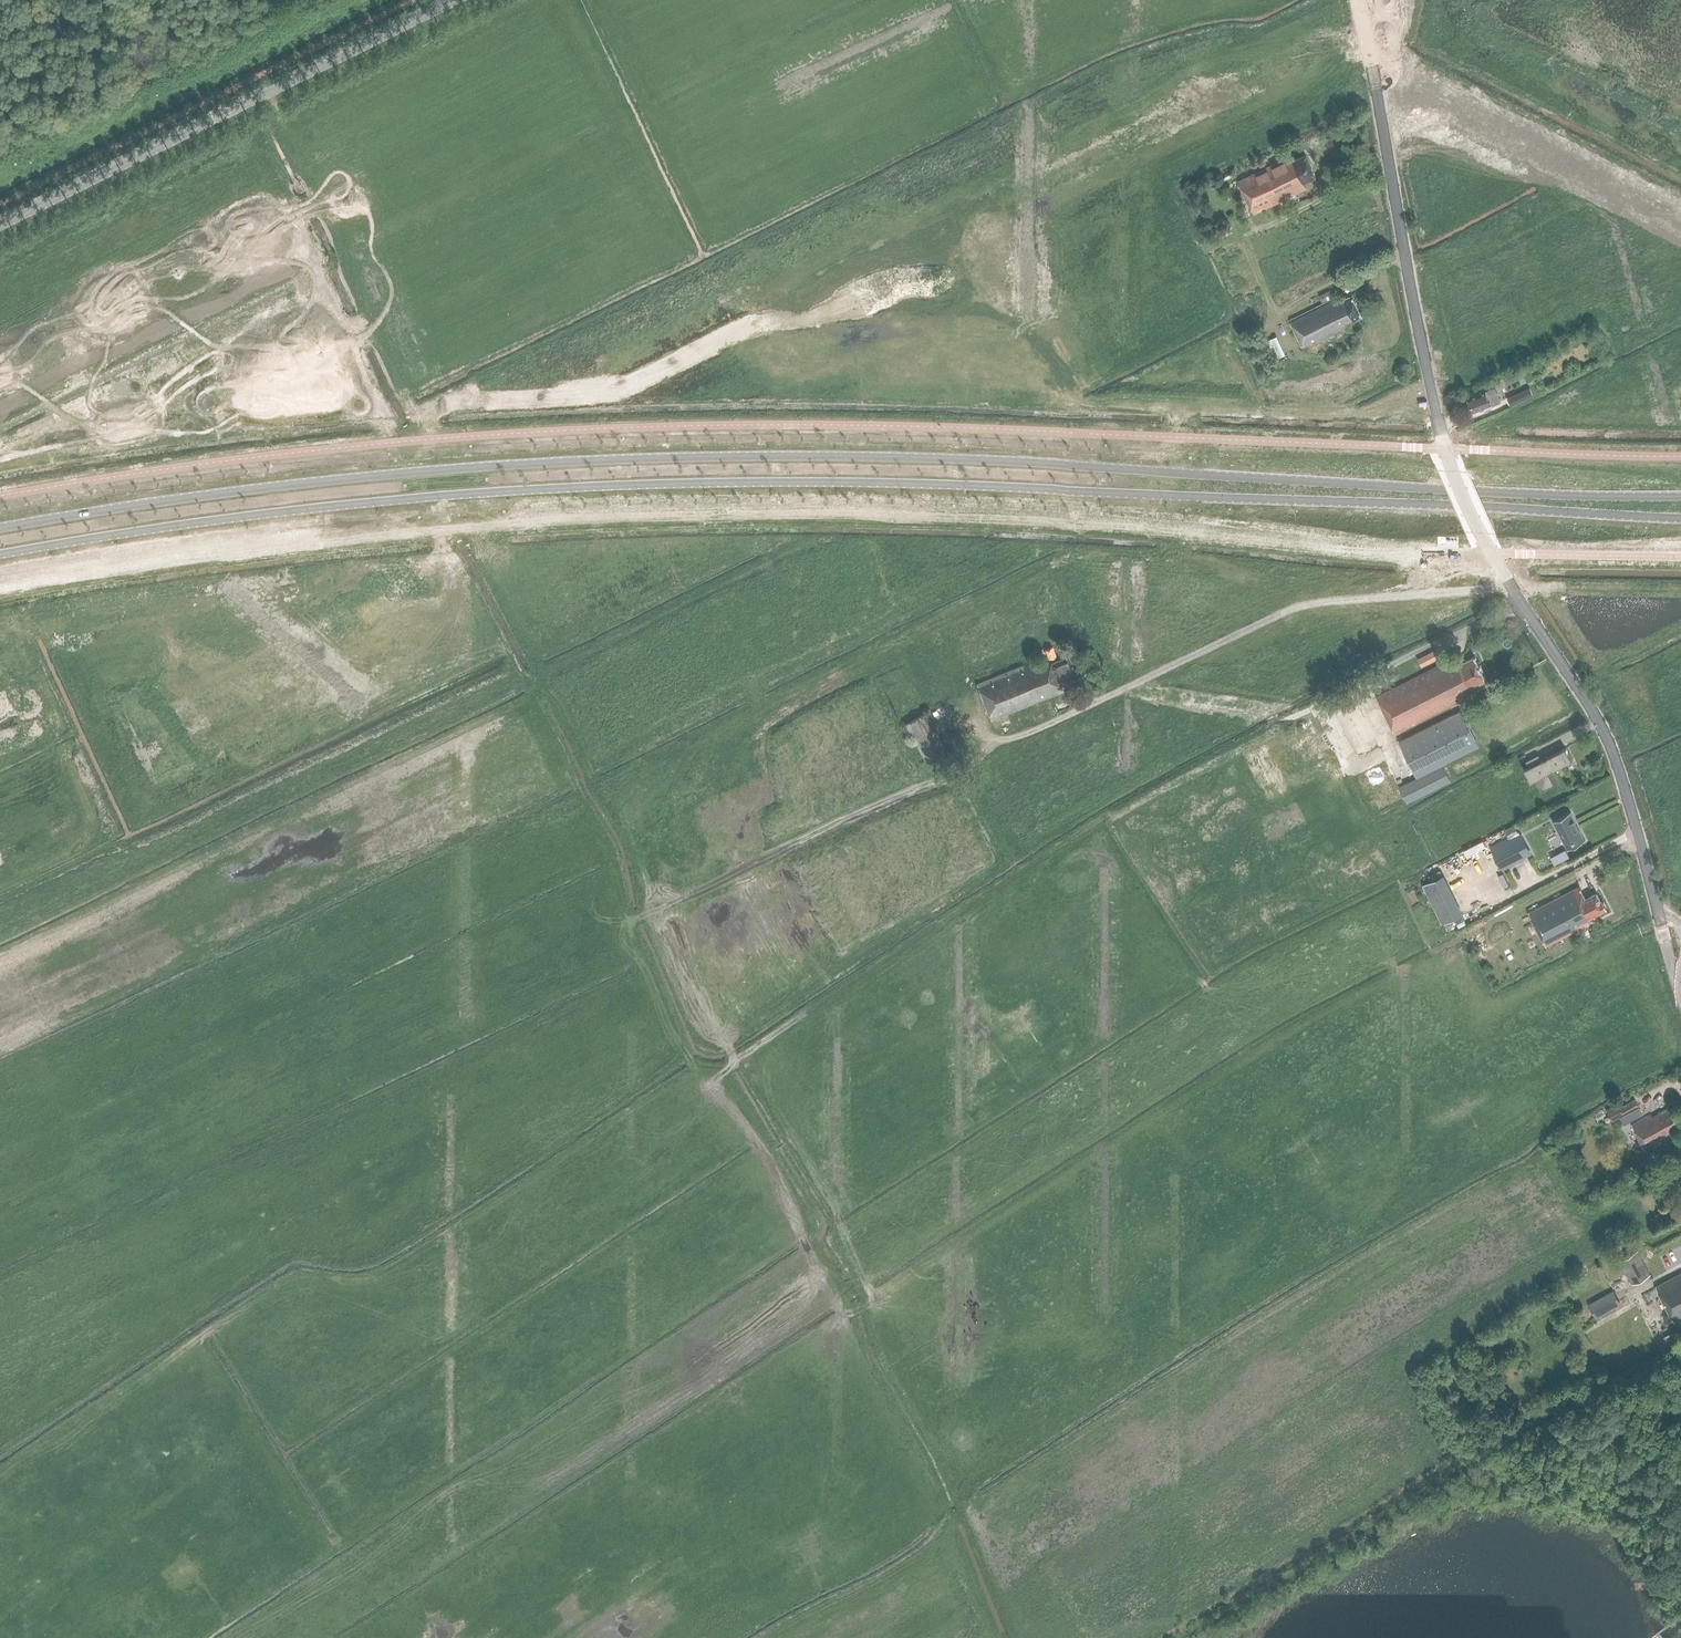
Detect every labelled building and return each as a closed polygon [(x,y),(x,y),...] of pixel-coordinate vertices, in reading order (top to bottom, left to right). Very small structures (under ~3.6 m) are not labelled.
[(1304,181),(1316,175),(1305,153),(1295,158),(1293,154),(1271,165),(1276,175),(1286,170),(1296,192),(1307,186),(1304,181)] [(1254,212),(1296,192),(1286,170),(1276,175),(1271,165),(1238,181),(1254,212)] [(1219,233),(1221,237),(1229,232),(1227,229),(1219,233)] [(1322,303),(1333,298),(1330,290),(1319,296),(1322,303)] [(1363,316),(1353,294),(1338,301),(1337,297),(1291,319),(1305,349),(1351,327),(1349,322),(1363,316)] [(1273,360),(1285,354),(1276,335),(1264,340),(1273,360)] [(1508,374),(1512,382),(1524,376),(1520,368),(1508,374)] [(1474,411),(1482,408),(1482,411),(1485,410),(1485,412),(1492,409),(1491,407),(1501,403),(1496,387),(1488,390),(1488,389),(1469,396),(1474,411)] [(1535,395),(1532,387),(1506,399),(1510,406),(1535,395)] [(976,683),(979,689),(992,721),(1063,692),(1061,685),(1078,678),(1068,654),(1049,662),(1048,660),(1057,656),(1052,646),(1044,649),(1047,659),(1024,668),(1022,665),(976,683)] [(1438,649),(1418,658),(1422,665),(1428,663),(1427,662),(1441,656),(1438,649)] [(1475,656),(1458,664),(1454,658),(1377,696),(1396,734),(1473,695),(1469,688),(1487,679),(1475,656)] [(1462,710),(1399,741),(1416,777),(1479,746),(1462,710)] [(927,763),(947,752),(926,712),(906,723),(927,763)] [(1548,773),(1572,761),(1565,748),(1541,760),(1538,755),(1525,761),(1528,767),(1524,769),(1530,782),(1535,780),(1541,791),(1554,785),(1548,773)] [(1443,765),(1399,787),(1407,802),(1451,780),(1443,765)] [(1571,812),(1552,821),(1553,822),(1567,849),(1566,849),(1567,850),(1585,840),(1585,839),(1584,840),(1570,813),(1571,813),(1571,812)] [(1522,859),(1530,855),(1514,825),(1504,830),(1509,838),(1493,846),(1504,871),(1524,862),(1522,859)] [(1462,848),(1465,856),(1485,846),(1482,839),(1462,848)] [(1556,854),(1551,857),(1554,864),(1560,862),(1556,854)] [(1577,928),(1585,924),(1585,923),(1595,917),(1594,915),(1606,909),(1602,900),(1601,901),(1596,892),(1585,898),(1579,886),(1528,913),(1546,946),(1578,929),(1577,928)] [(1639,1107),(1635,1099),(1619,1107),(1618,1104),(1607,1110),(1612,1121),(1621,1116),(1623,1120),(1631,1116),(1630,1112),(1639,1107)] [(1666,1133),(1679,1126),(1671,1111),(1669,1112),(1667,1108),(1652,1117),(1650,1114),(1631,1125),(1645,1150),(1662,1141),(1660,1138),(1667,1134),(1666,1133)] [(1574,1134),(1566,1131),(1562,1141),(1570,1144),(1574,1134)] [(1660,1153),(1646,1161),(1649,1166),(1663,1158),(1660,1153)] [(1631,1284),(1649,1275),(1637,1251),(1619,1260),(1631,1284)] [(1595,1318),(1621,1304),(1615,1292),(1631,1283),(1625,1273),(1606,1283),(1611,1291),(1588,1304),(1595,1318)] [(1655,1286),(1675,1324),(1680,1321),(1680,1273),(1655,1286)]
